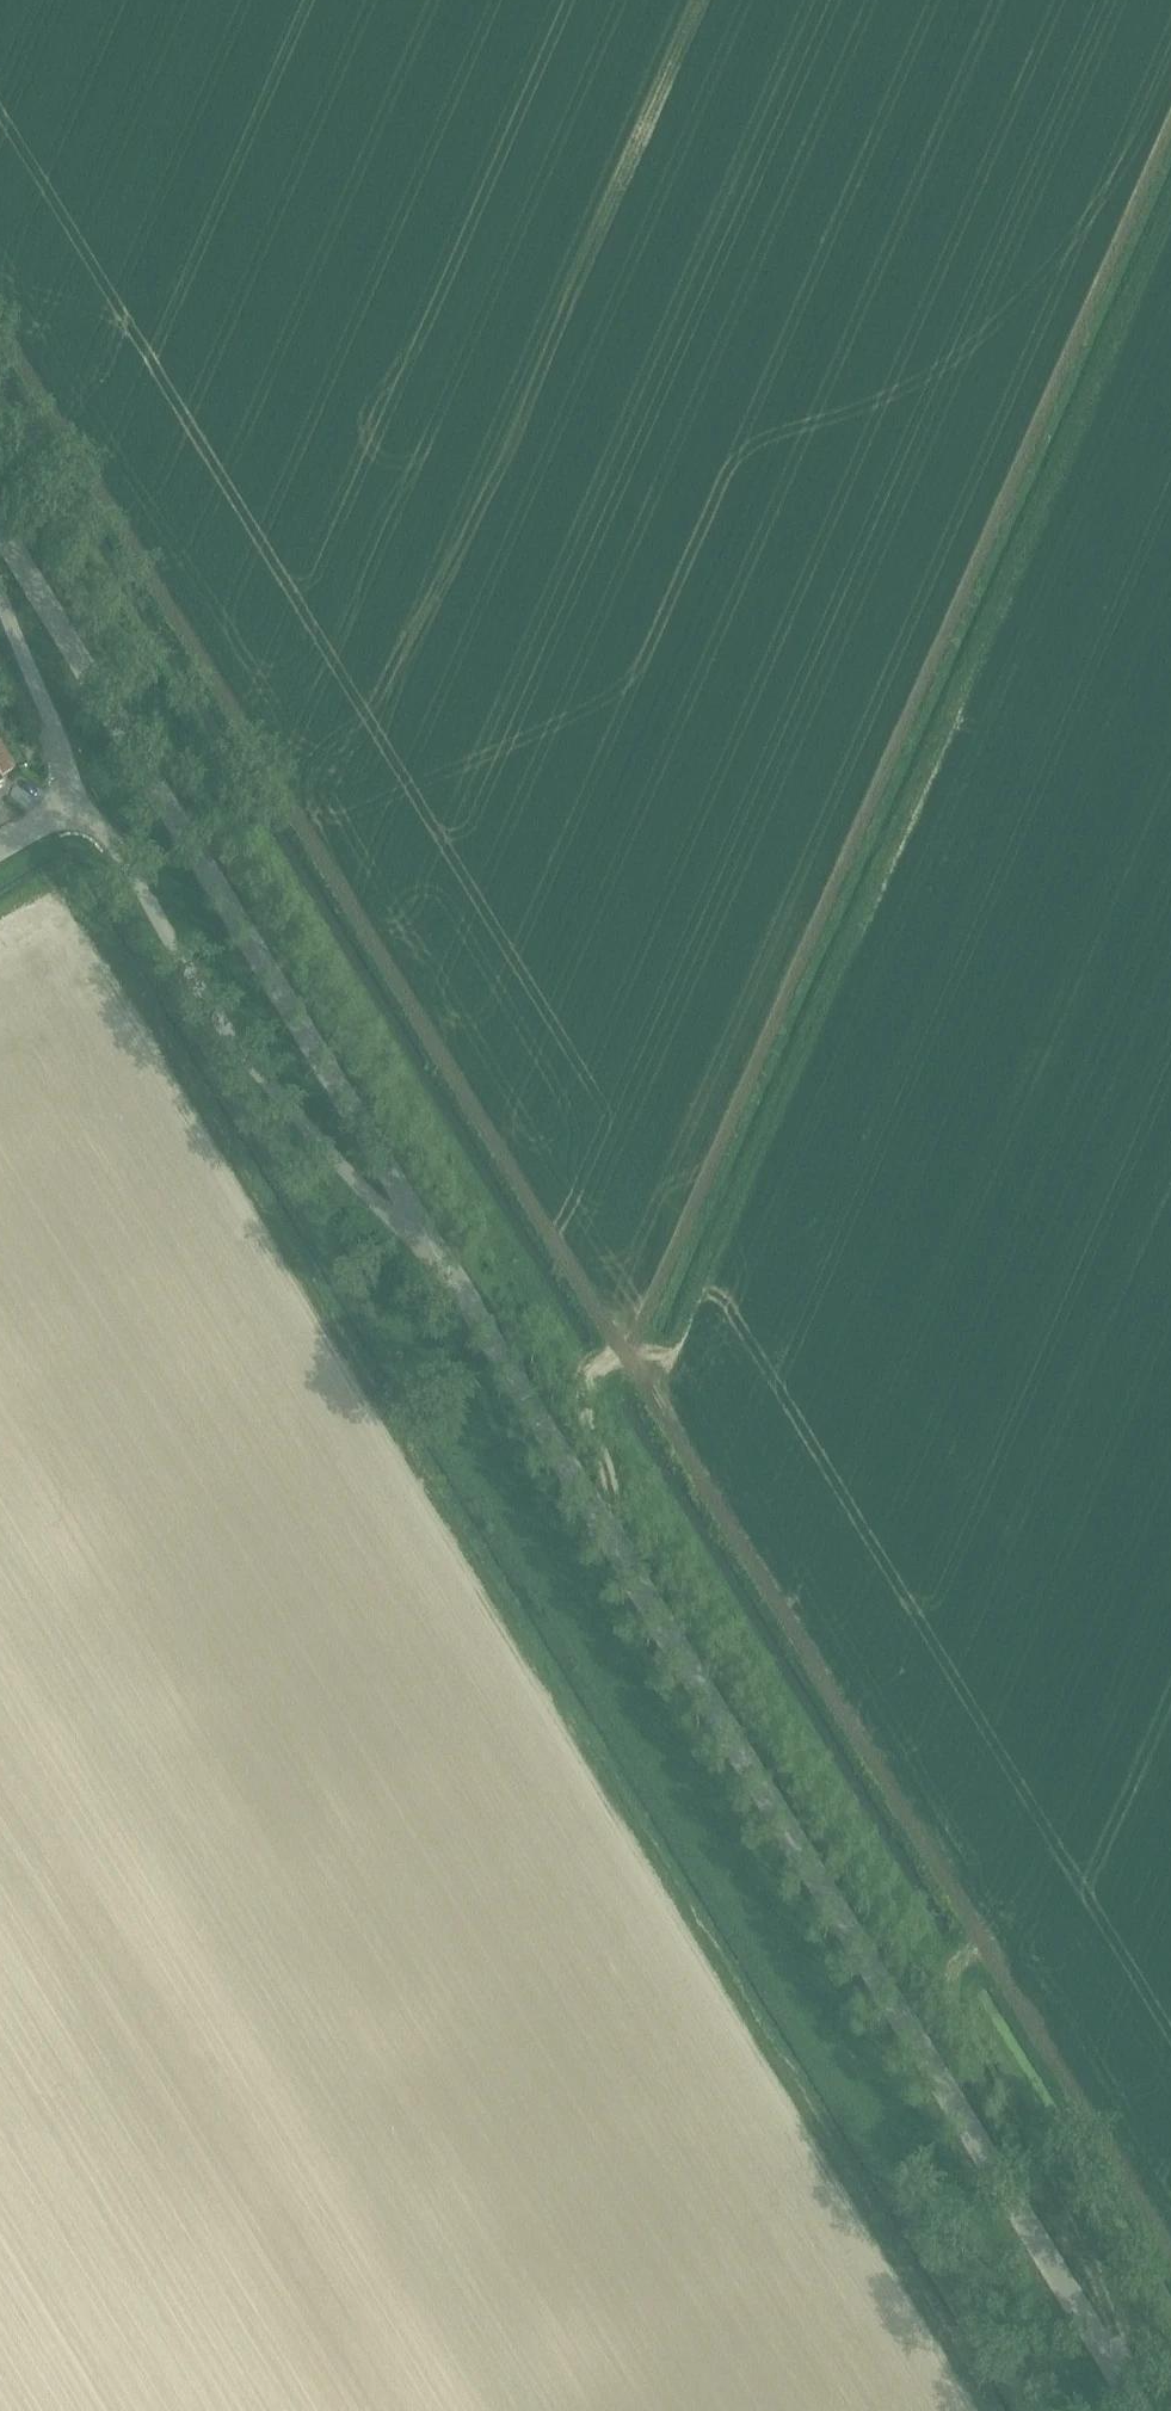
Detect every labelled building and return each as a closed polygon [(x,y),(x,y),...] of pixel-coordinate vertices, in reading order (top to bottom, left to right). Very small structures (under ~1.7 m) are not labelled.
[(13,767),(0,745),(0,776),(13,767)]
